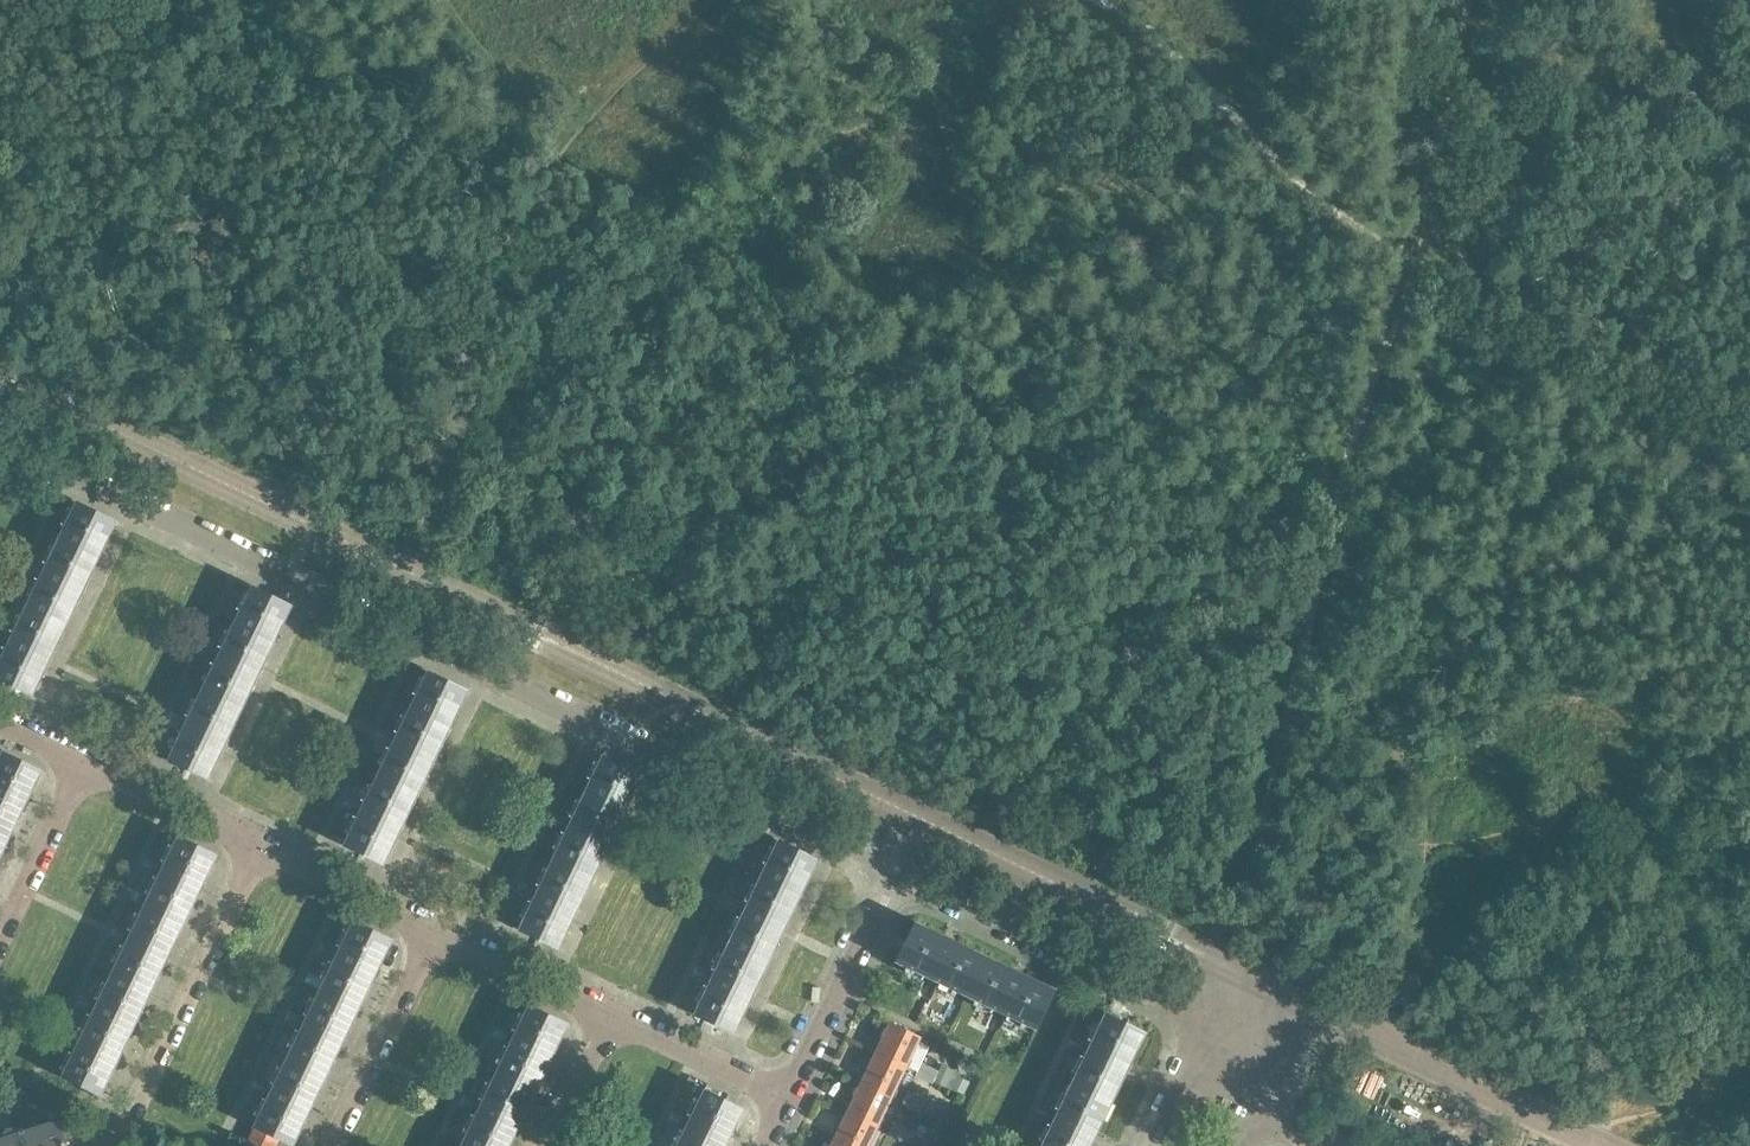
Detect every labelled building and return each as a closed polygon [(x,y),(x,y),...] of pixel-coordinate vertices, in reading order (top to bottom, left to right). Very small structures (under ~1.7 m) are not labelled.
[(117,523),(76,504),(76,505),(77,505),(74,511),(70,508),(68,512),(72,514),(60,540),(99,558),(115,524),(116,524),(117,523)] [(54,552),(34,595),(29,593),(28,596),(32,599),(28,608),(66,627),(99,558),(60,540),(56,549),(52,546),(50,550),(54,552)] [(292,608),(252,588),(251,589),(252,590),(250,595),(245,593),(243,596),(248,599),(236,624),(274,642),(291,608),(292,609),(292,608)] [(23,617),(19,615),(17,619),(21,621),(1,663),(0,663),(0,680),(34,696),(34,695),(33,695),(66,627),(28,608),(23,617)] [(241,711),(261,670),(274,642),(236,624),(231,633),(227,631),(225,634),(230,637),(209,679),(205,677),(203,681),(207,683),(203,692),(241,711)] [(424,683),(411,709),(450,727),(466,693),(467,693),(468,692),(428,673),(427,674),(428,674),(425,680),(421,677),(419,681),(424,683)] [(203,692),(198,701),(194,699),(192,703),(197,705),(176,748),(171,745),(170,749),(174,751),(170,760),(169,760),(169,761),(209,780),(209,779),(208,779),(241,711),(203,692)] [(417,795),(442,744),(450,727),(411,709),(407,718),(403,715),(401,719),(406,721),(385,764),(380,762),(379,765),(383,768),(379,777),(417,795)] [(3,752),(2,753),(3,754),(0,760),(0,836),(9,841),(42,772),(43,773),(43,772),(3,752)] [(626,812),(642,778),(643,778),(643,777),(603,758),(602,759),(603,759),(601,764),(596,762),(594,766),(599,768),(587,793),(626,812)] [(384,864),(417,795),(379,777),(374,786),(370,784),(368,788),(372,790),(352,832),(347,830),(345,834),(350,836),(346,845),(345,845),(344,846),(385,865),(385,864),(384,864)] [(587,793),(583,802),(578,800),(576,804),(581,806),(561,849),(556,846),(554,850),(559,852),(554,862),(593,880),(626,812),(587,793)] [(0,836),(0,859),(9,841),(0,836)] [(218,855),(178,836),(177,837),(178,838),(174,847),(169,844),(168,848),(172,850),(152,893),(147,891),(145,894),(150,897),(146,906),(184,925),(217,856),(218,857),(218,855)] [(800,896),(816,862),(817,862),(818,861),(777,842),(777,843),(778,843),(775,849),(771,846),(769,850),(774,852),(762,877),(800,896)] [(554,862),(550,871),(545,869),(543,873),(548,875),(528,917),(523,915),(521,919),(526,921),(522,930),(521,929),(520,931),(561,950),(561,949),(560,949),(593,880),(554,862)] [(729,946),(768,964),(800,896),(762,877),(757,887),(753,884),(751,888),(756,890),(735,933),(731,931),(729,934),(734,937),(729,946)] [(140,918),(129,940),(119,961),(115,959),(113,962),(117,965),(112,975),(151,994),(184,925),(146,906),(141,915),(137,913),(135,916),(140,918)] [(325,981),(321,991),(359,1009),(392,941),(393,941),(394,940),(353,920),(353,922),(354,922),(349,931),(345,929),(343,932),(347,935),(327,977),(322,975),(321,979),(325,981)] [(916,923),(897,963),(898,964),(899,963),(907,967),(905,972),(909,974),(911,969),(953,989),(951,994),(954,996),(957,991),(965,996),(984,957),(917,925),(918,924),(916,923)] [(729,946),(725,955),(720,953),(718,957),(723,959),(703,1002),(698,999),(696,1003),(701,1005),(697,1014),(696,1014),(695,1015),(736,1034),(736,1033),(735,1033),(768,964),(729,946)] [(984,957),(965,996),(976,1000),(973,1005),(977,1007),(979,1002),(1022,1023),(1020,1027),(1024,1029),(1026,1024),(1034,1028),(1034,1029),(1035,1030),(1054,989),(1053,989),(1053,990),(984,957)] [(80,1043),(118,1062),(151,994),(112,975),(109,983),(104,981),(102,985),(107,987),(86,1030),(81,1028),(80,1031),(84,1034),(80,1043)] [(293,1049),(288,1059),(326,1078),(359,1009),(321,991),(316,999),(312,997),(310,1001),(315,1003),(294,1045),(290,1043),(288,1047),(293,1049)] [(569,1025),(529,1005),(528,1007),(529,1007),(525,1016),(520,1014),(518,1017),(523,1020),(503,1062),(498,1060),(496,1064),(501,1066),(496,1075),(535,1094),(568,1025),(569,1026),(569,1025)] [(1105,1015),(1071,1084),(1110,1103),(1123,1075),(1130,1062),(1143,1035),(1144,1035),(1144,1034),(1126,1025),(1119,1022),(1105,1015)] [(892,1026),(879,1055),(905,1068),(919,1039),(920,1039),(899,1029),(892,1025),(891,1026),(892,1026)] [(103,1096),(102,1096),(118,1062),(80,1043),(68,1068),(63,1066),(61,1070),(66,1072),(63,1077),(62,1078),(102,1097),(103,1096)] [(879,1055),(864,1085),(891,1097),(905,1068),(879,1055)] [(969,1057),(960,1060),(964,1074),(973,1071),(969,1058),(969,1057)] [(280,1140),(293,1145),(295,1145),(294,1145),(326,1078),(288,1059),(284,1067),(279,1065),(277,1069),(282,1071),(261,1114),(257,1112),(255,1116),(259,1118),(255,1127),(254,1126),(254,1127),(256,1128),(280,1140)] [(922,1063),(917,1073),(934,1081),(939,1071),(922,1063)] [(939,1071),(934,1081),(939,1084),(945,1087),(951,1075),(940,1069),(939,1071)] [(496,1075),(492,1084),(488,1082),(486,1086),(491,1088),(470,1130),(465,1128),(464,1132),(468,1134),(464,1144),(468,1145),(510,1145),(535,1094),(496,1075)] [(1041,1145),(1090,1145),(1091,1144),(1097,1131),(1110,1103),(1071,1084),(1041,1145)] [(864,1085),(850,1114),(877,1127),(891,1097),(864,1085)] [(18,1088),(5,1092),(11,1108),(23,1104),(18,1088)] [(743,1110),(744,1110),(744,1109),(704,1090),(703,1091),(704,1091),(700,1100),(695,1098),(694,1102),(698,1104),(678,1145),(725,1145),(743,1110)] [(908,1092),(903,1103),(919,1111),(924,1100),(908,1092)] [(836,1144),(841,1145),(867,1145),(877,1127),(850,1114),(836,1144)] [(59,1124),(60,1124),(60,1122),(24,1133),(23,1129),(18,1131),(19,1134),(0,1141),(0,1145),(66,1145),(59,1124)] [(894,1122),(889,1132),(905,1140),(910,1130),(899,1124),(894,1122)] [(280,1140),(256,1128),(248,1143),(247,1144),(251,1145),(277,1145),(280,1140)]
